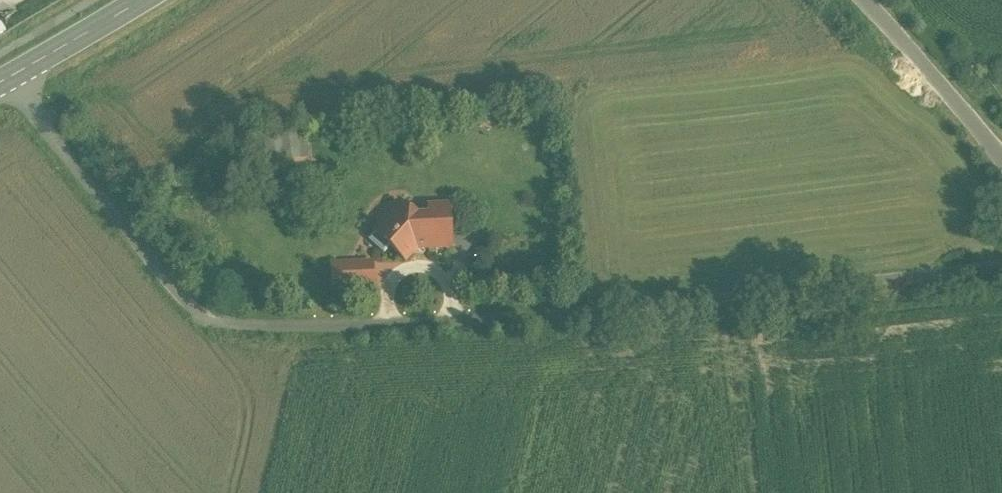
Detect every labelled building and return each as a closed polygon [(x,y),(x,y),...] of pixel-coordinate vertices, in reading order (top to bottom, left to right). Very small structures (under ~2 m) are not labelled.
[(416,218),(400,203),(397,206),(382,206),(379,209),(380,228),(376,233),(377,233),(371,239),(384,251),(389,245),(405,259),(411,253),(416,253),(416,248),(450,246),(448,207),(430,208),(430,217),(416,218)] [(372,273),(348,274),(347,264),(333,264),(334,288),(373,287),(372,273)]
